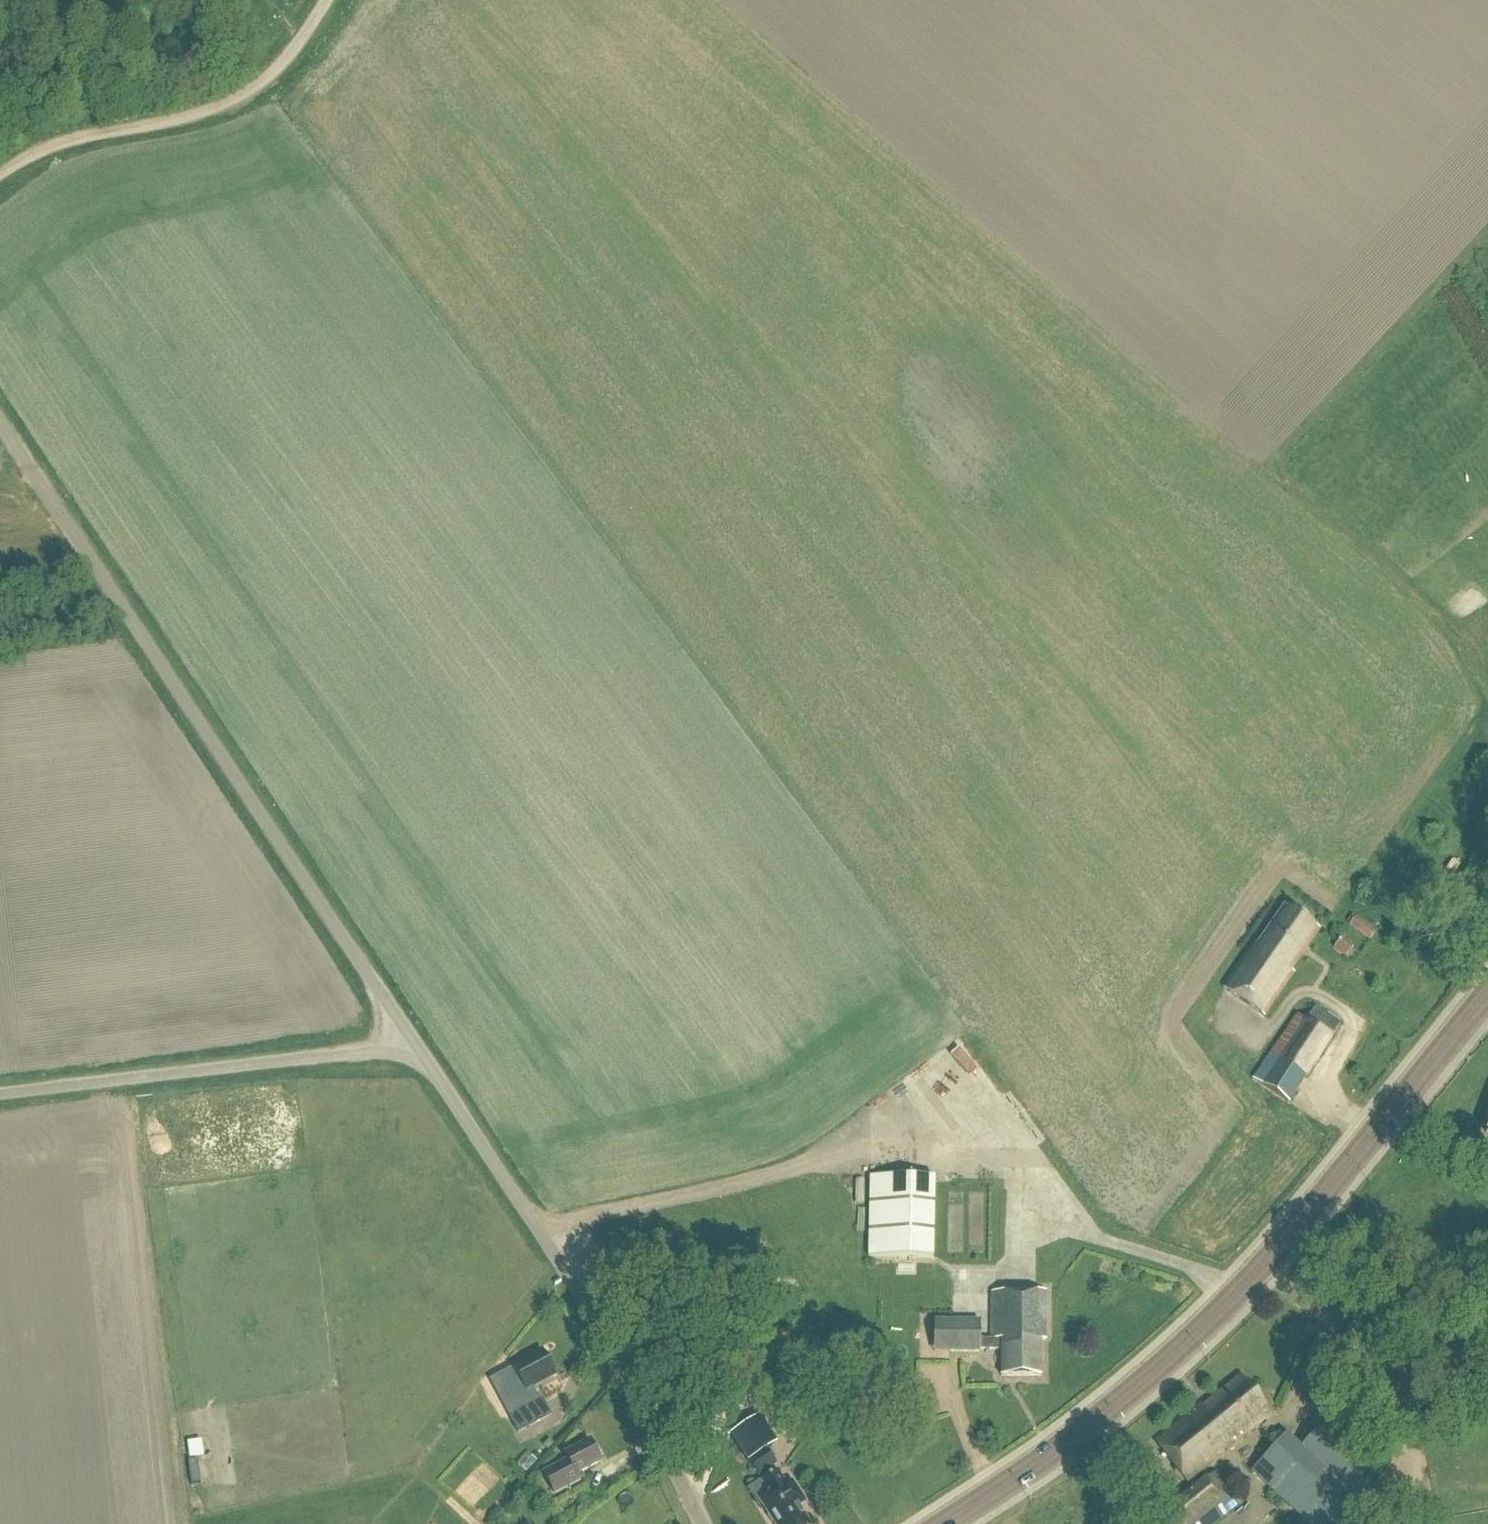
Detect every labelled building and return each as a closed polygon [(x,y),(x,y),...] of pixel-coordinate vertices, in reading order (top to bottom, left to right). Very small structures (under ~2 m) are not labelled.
[(1259,946),(1255,944),(1223,990),(1264,1018),(1294,975),(1290,973),(1318,932),(1284,909),(1259,946)] [(1349,927),(1369,942),(1376,934),(1352,916),(1348,922),(1352,924),(1349,927)] [(1334,949),(1346,959),(1354,948),(1342,939),(1334,949)] [(1336,984),(1359,986),(1360,977),(1338,974),(1336,984)] [(1325,1001),(1329,990),(1313,985),(1309,996),(1325,1001)] [(1305,1023),(1296,1018),(1252,1081),(1289,1106),(1333,1039),(1332,1038),(1340,1025),(1315,1009),(1305,1023)] [(932,1259),(933,1178),(870,1177),(868,1258),(932,1259)] [(971,1265),(996,1264),(995,1187),(969,1187),(970,1233),(944,1233),(944,1252),(970,1252),(971,1265)] [(933,1323),(933,1353),(979,1353),(979,1351),(1000,1351),(1000,1377),(1039,1377),(1039,1340),(1044,1340),(1044,1292),(990,1293),(991,1340),(982,1340),(979,1340),(979,1323),(933,1323)] [(540,1401),(534,1405),(526,1392),(553,1377),(541,1354),(512,1370),(499,1378),(508,1394),(501,1398),(512,1417),(508,1419),(517,1436),(550,1418),(540,1401)] [(1186,1484),(1269,1416),(1239,1380),(1193,1418),(1190,1415),(1154,1445),(1186,1484)] [(1330,1419),(1302,1450),(1286,1436),(1251,1474),(1304,1523),(1342,1523),(1388,1474),(1330,1419)] [(553,1497),(579,1483),(576,1477),(600,1464),(589,1442),(563,1456),(566,1462),(541,1475),(553,1497)] [(767,1451),(750,1463),(760,1478),(777,1466),(767,1451)] [(1243,1502),(1218,1471),(1152,1523),(1153,1523),(1216,1523),(1243,1502)] [(777,1472),(761,1482),(768,1492),(758,1499),(774,1523),(808,1523),(797,1507),(804,1503),(792,1484),(787,1487),(777,1472)]
